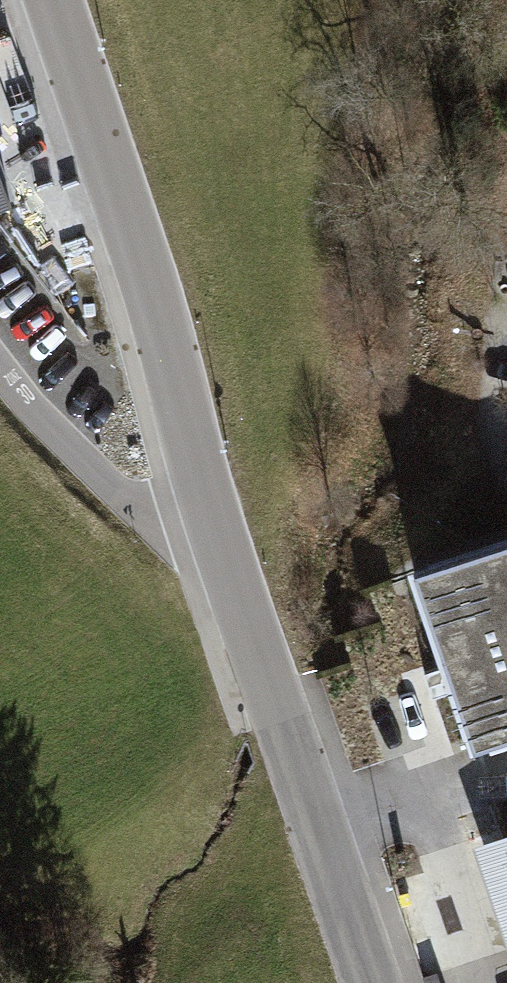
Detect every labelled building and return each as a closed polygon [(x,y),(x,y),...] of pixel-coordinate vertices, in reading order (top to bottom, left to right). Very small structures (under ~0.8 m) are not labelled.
[(23,206),(0,141),(0,214),(23,206)] [(408,577),(465,753),(506,740),(506,541),(408,577)] [(473,846),(506,946),(506,834),(473,846)]
